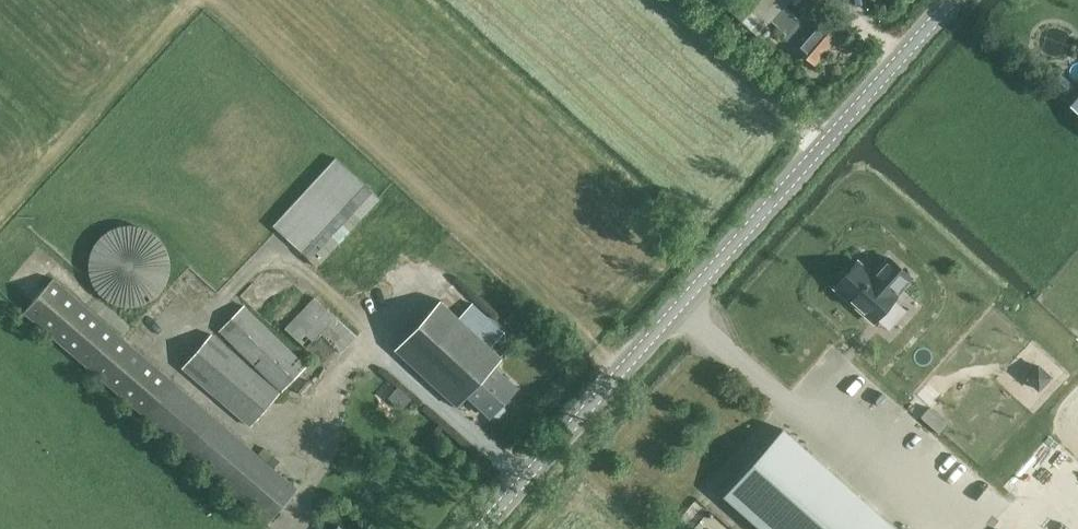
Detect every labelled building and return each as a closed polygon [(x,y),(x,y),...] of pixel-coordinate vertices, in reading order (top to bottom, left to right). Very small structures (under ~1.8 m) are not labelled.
[(847,28),(830,12),(816,27),(803,15),(798,19),(784,7),(790,0),(732,0),(725,7),(757,36),(771,21),(785,34),(783,36),(814,64),(847,28)] [(1051,83),(1065,96),(1074,86),(1059,73),(1051,83)] [(1069,104),(1077,112),(1077,94),(1069,104)] [(351,230),(380,199),(335,158),(274,225),(317,267),(352,231),(351,230)] [(90,253),(89,264),(90,276),(95,287),(103,296),(113,302),(124,306),(136,306),(148,302),(157,296),(165,287),(170,276),(172,264),(170,253),(165,242),(157,233),(148,226),(136,223),(124,223),(113,226),(103,233),(95,242),(90,253)] [(895,295),(911,276),(889,257),(873,276),(857,262),(835,287),(874,321),(897,296),(895,295)] [(269,523),(297,490),(50,279),(22,312),(269,523)] [(492,367),(520,337),(459,282),(396,350),(457,406),(467,395),(490,417),(516,389),(492,367)] [(314,297),(285,329),(327,367),(356,336),(314,297)] [(251,427),(280,392),(307,366),(244,305),(218,331),(259,374),(211,334),(182,368),(251,427)] [(782,429),(723,495),(762,528),(896,528),(782,429)]
